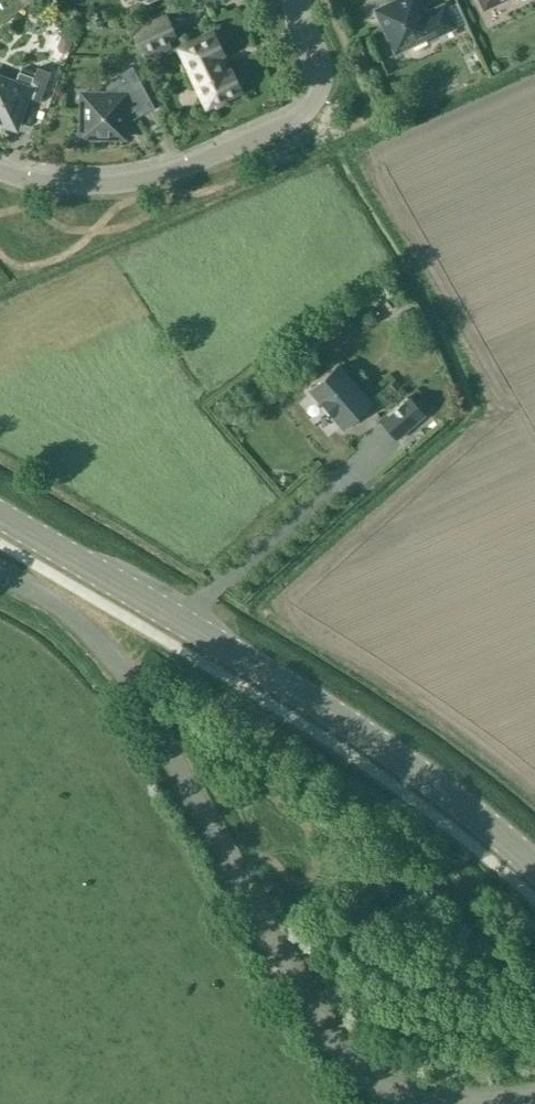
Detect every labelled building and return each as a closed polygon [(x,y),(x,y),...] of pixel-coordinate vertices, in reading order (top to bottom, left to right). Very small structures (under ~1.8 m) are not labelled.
[(424,12),(419,0),(392,0),(374,9),(395,52),(427,37),(428,39),(455,26),(444,3),(424,12)] [(139,48),(175,32),(165,10),(129,27),(139,48)] [(208,104),(215,101),(216,105),(225,101),(224,97),(239,89),(230,69),(222,73),(215,57),(222,53),(213,33),(181,48),(208,104)] [(105,92),(85,92),(85,104),(81,104),(81,123),(78,123),(78,139),(98,139),(98,136),(125,137),(125,112),(133,108),(138,116),(154,107),(133,66),(106,80),(105,92)] [(40,100),(50,71),(37,67),(30,88),(0,76),(0,122),(16,128),(27,96),(40,100)] [(370,403),(337,365),(311,389),(343,426),(370,403)] [(423,413),(408,396),(380,420),(395,437),(423,413)]
